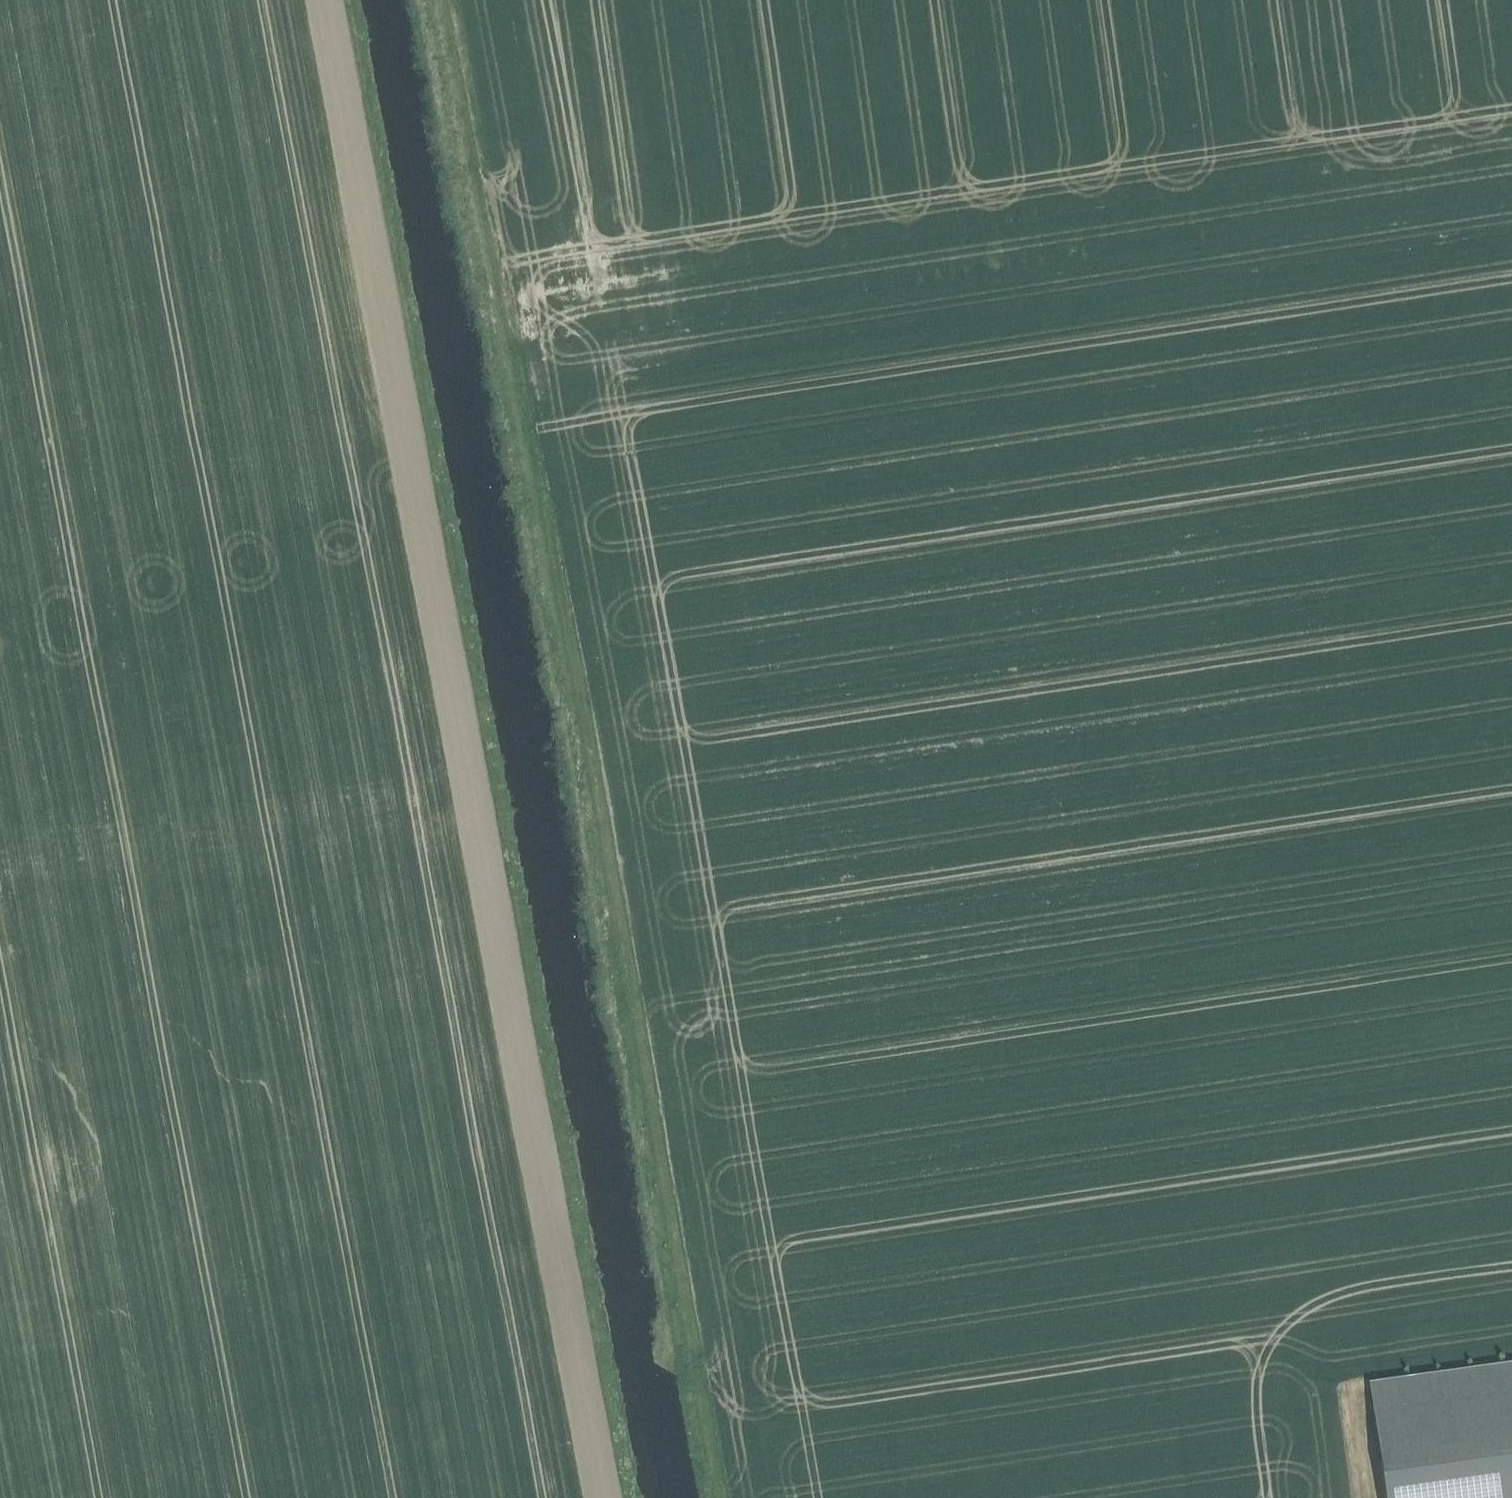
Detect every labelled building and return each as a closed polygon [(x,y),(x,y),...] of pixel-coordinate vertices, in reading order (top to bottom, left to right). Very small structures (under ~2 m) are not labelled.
[(1369,1388),(1385,1497),(1511,1497),(1511,1368),(1369,1388)]
